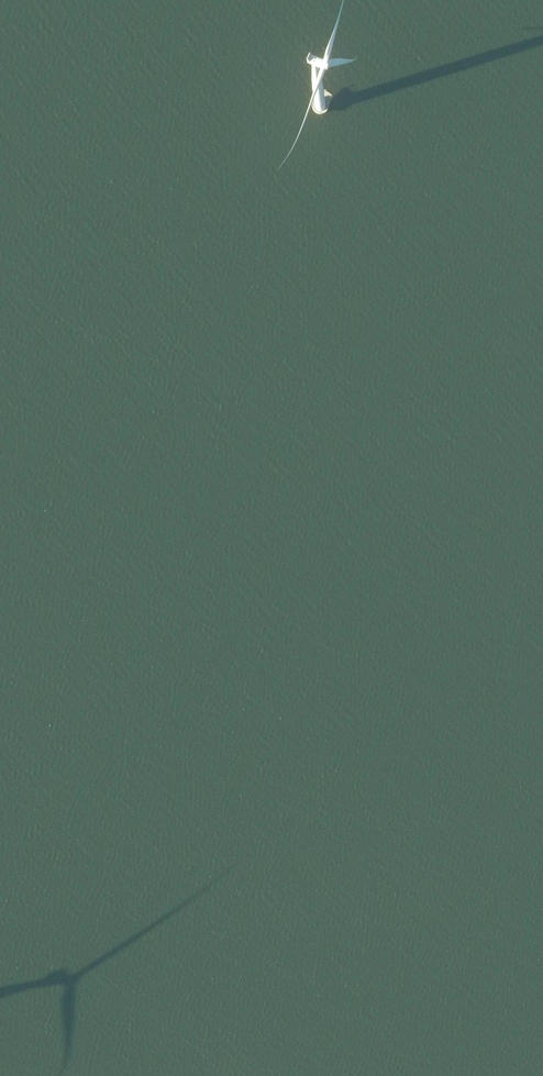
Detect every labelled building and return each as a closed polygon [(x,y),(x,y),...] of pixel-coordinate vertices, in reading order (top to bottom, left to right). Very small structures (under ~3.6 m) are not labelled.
[(323,104),(321,103),(319,103),(317,104),(315,106),(315,107),(315,110),(316,112),(318,113),(319,114),(321,114),(323,113),(325,111),(326,109),(326,107),(325,105),(323,104)]
